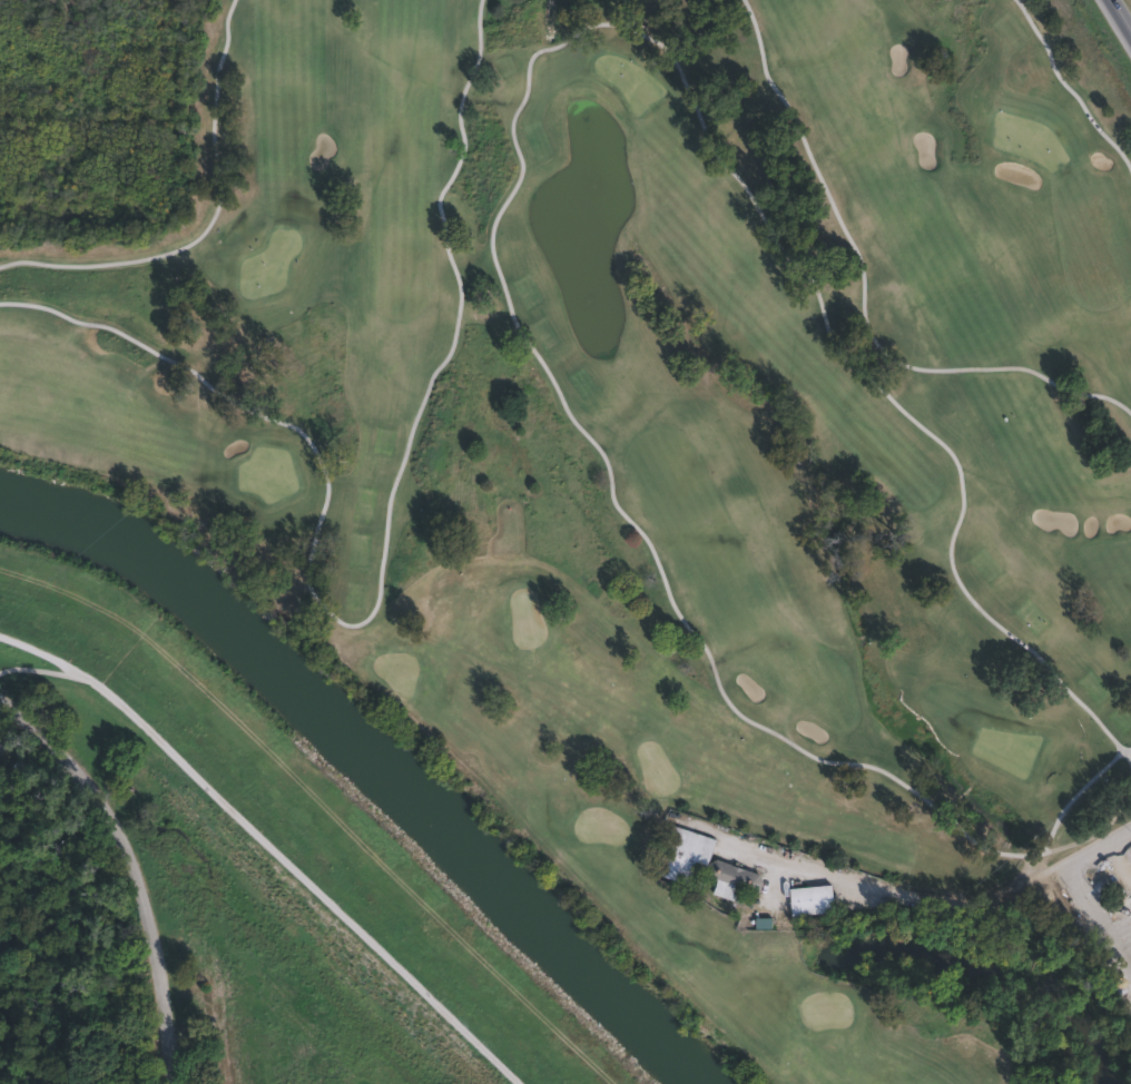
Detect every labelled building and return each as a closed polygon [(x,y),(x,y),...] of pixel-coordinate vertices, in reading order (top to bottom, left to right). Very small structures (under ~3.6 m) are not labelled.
[(24,776),(11,765),(17,759),(28,755),(37,760),(24,776)] [(716,840),(699,888),(658,874),(673,826),(716,840)] [(763,889),(755,894),(748,891),(744,904),(717,894),(720,881),(712,879),(709,871),(712,864),(719,860),(761,875),(765,881),(763,889)] [(836,913),(795,916),(793,889),(834,887),(836,913)]
